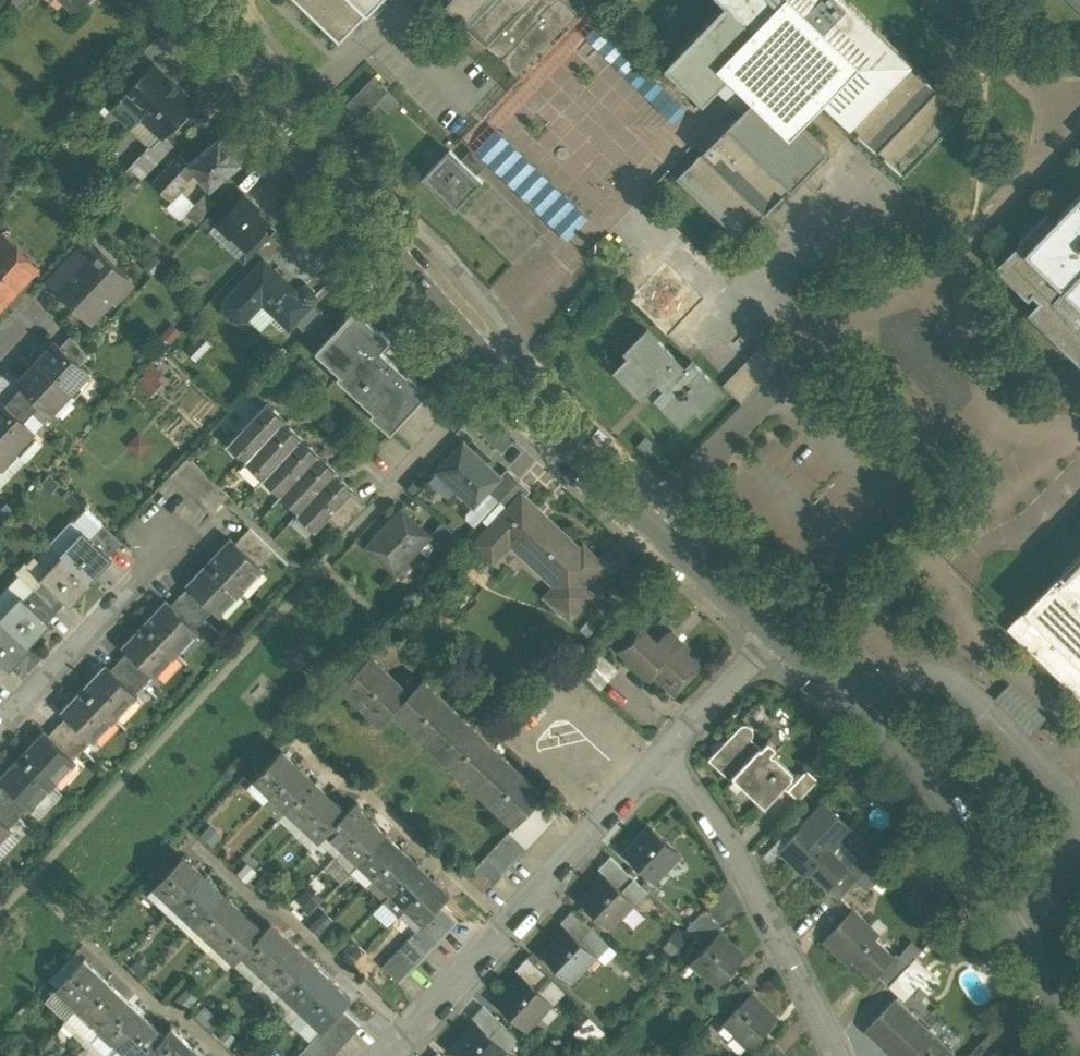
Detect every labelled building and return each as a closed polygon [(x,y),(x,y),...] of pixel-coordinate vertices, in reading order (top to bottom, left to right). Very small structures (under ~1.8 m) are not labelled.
[(12,1),(22,11),(32,0),(13,0),(12,1)] [(79,8),(87,0),(71,0),(79,8)] [(339,43),(367,14),(353,0),(295,0),(339,43)] [(367,14),(381,0),(353,0),(367,14)] [(443,4),(516,75),(578,11),(588,0),(448,0),(443,4)] [(677,177),(740,238),(826,149),(800,123),(824,98),(903,175),(964,112),(848,0),(723,0),(726,3),(667,65),(703,100),(728,75),(738,85),(753,98),(677,177)] [(1079,10),(1079,0),(1070,0),(1079,10)] [(586,38),(674,122),(687,109),(599,24),(586,38)] [(126,93),(122,97),(142,116),(165,137),(196,104),(154,63),(126,93)] [(374,76),(346,104),(361,118),(388,90),(374,76)] [(116,83),(91,109),(101,119),(109,108),(121,96),(122,97),(126,93),(116,83)] [(122,97),(121,96),(109,108),(131,128),(142,116),(122,97)] [(165,137),(142,116),(131,128),(152,149),(162,159),(174,146),(165,137)] [(190,163),(190,164),(195,171),(211,189),(222,180),(225,184),(232,178),(229,174),(241,164),(221,139),(190,163)] [(152,149),(131,172),(141,181),(162,159),(152,149)] [(449,149),(422,177),(455,209),(482,181),(449,149)] [(181,154),(153,183),(169,198),(195,171),(190,164),(190,163),(181,154)] [(205,195),(186,215),(197,227),(216,207),(205,195)] [(233,208),(224,219),(236,231),(232,235),(248,250),(271,225),(257,212),(259,210),(245,196),(233,208)] [(1059,221),(1052,214),(999,268),(1030,298),(1035,293),(1045,301),(1032,314),(1079,360),(1079,199),(1059,221)] [(224,200),(207,218),(217,226),(224,219),(233,208),(224,200)] [(0,248),(0,307),(33,272),(3,244),(0,248)] [(75,252),(54,274),(63,282),(84,261),(75,252)] [(97,256),(92,252),(84,261),(63,282),(58,288),(92,321),(129,282),(99,254),(97,256)] [(297,294),(265,263),(230,300),(231,301),(229,305),(229,309),(231,312),(234,315),(237,316),(241,316),(244,314),(245,315),(246,315),(260,300),(277,316),(277,317),(278,315),(292,328),(296,324),(314,305),(315,303),(316,300),(316,296),(315,292),(312,290),(308,288),(305,289),(301,290),(297,294)] [(277,316),(260,300),(246,315),(251,320),(262,331),(277,316)] [(314,305),(296,324),(304,332),(307,329),(322,313),(314,305)] [(358,309),(318,352),(342,375),(339,378),(376,412),(373,416),(392,434),(431,392),(411,374),(410,375),(383,350),(393,340),(383,331),(358,309)] [(647,328),(625,351),(629,355),(619,365),(632,378),(627,383),(642,398),(658,382),(680,360),(647,328)] [(73,336),(63,347),(81,364),(89,356),(83,351),(73,336)] [(63,347),(57,341),(38,361),(71,393),(90,373),(81,364),(63,347)] [(780,364),(762,347),(752,356),(770,374),(780,364)] [(770,374),(752,356),(743,366),(761,384),(770,374)] [(665,389),(656,398),(670,412),(675,408),(687,421),(697,410),(701,414),(724,391),(692,360),(665,389)] [(680,360),(658,382),(665,389),(686,366),(680,360)] [(71,393),(38,361),(20,380),(25,385),(44,403),(54,412),(71,393)] [(761,384),(743,366),(734,375),(752,393),(761,384)] [(752,393),(734,375),(724,385),(742,403),(752,393)] [(44,403),(25,385),(15,395),(34,413),(44,403)] [(34,413),(15,395),(8,403),(27,421),(34,413)] [(3,399),(0,402),(0,436),(17,452),(37,431),(27,421),(8,403),(3,399)] [(268,404),(234,440),(252,457),(284,423),(286,421),(268,404)] [(252,457),(251,459),(269,476),(302,440),(284,423),(252,457)] [(0,436),(0,470),(17,452),(0,436)] [(252,457),(234,440),(230,445),(248,461),(251,459),(252,457)] [(302,440),(269,476),(286,492),(320,456),(302,440)] [(464,444),(439,472),(474,505),(488,491),(500,478),(499,477),(464,444)] [(320,456),(286,492),(304,508),(337,474),(338,473),(320,456)] [(269,476),(251,459),(248,461),(246,463),(264,480),(269,476)] [(507,469),(499,477),(500,478),(488,491),(499,502),(519,480),(507,469)] [(304,508),(303,510),(321,527),(331,517),(353,493),(355,491),(337,474),(304,508)] [(286,492),(269,476),(264,480),(282,496),(286,492)] [(519,480),(499,502),(508,511),(523,496),(525,498),(530,491),(519,480)] [(304,508),(286,492),(282,496),(300,513),(303,510),(304,508)] [(353,493),(331,517),(344,529),(367,505),(353,493)] [(508,511),(477,545),(494,561),(520,533),(533,545),(525,554),(539,568),(540,567),(567,538),(567,537),(525,498),(523,496),(508,511)] [(321,527),(303,510),(300,513),(298,515),(316,531),(321,527)] [(402,512),(367,548),(395,574),(429,539),(430,538),(429,537),(402,512)] [(463,540),(442,522),(429,537),(430,538),(429,539),(448,556),(463,540)] [(122,541),(102,523),(89,537),(108,556),(122,541)] [(276,552),(251,527),(236,543),(262,567),(276,552)] [(89,537),(82,531),(61,553),(62,555),(90,581),(111,558),(108,556),(89,537)] [(567,538),(540,567),(570,595),(572,596),(581,586),(601,565),(585,549),(582,552),(567,538)] [(231,539),(209,562),(240,590),(262,567),(236,543),(231,539)] [(90,581),(62,555),(42,576),(67,601),(71,604),(92,583),(90,581)] [(1011,629),(1079,696),(1079,557),(1011,629)] [(209,562),(188,585),(189,586),(214,610),(218,613),(240,590),(209,562)] [(67,601),(43,578),(33,588),(57,611),(67,601)] [(841,582),(830,594),(838,602),(849,590),(841,582)] [(214,610),(189,586),(180,594),(206,618),(214,610)] [(572,596),(570,595),(561,605),(572,616),(591,596),(581,586),(572,596)] [(57,611),(33,588),(23,598),(47,621),(57,611)] [(206,618),(180,594),(171,604),(197,628),(206,618)] [(21,596),(0,617),(0,618),(1,619),(29,646),(50,624),(47,621),(23,598),(21,596)] [(167,601),(146,623),(179,654),(200,632),(197,628),(171,604),(167,601)] [(1,619),(0,620),(0,660),(4,664),(9,669),(30,647),(29,646),(1,619)] [(179,654),(146,623),(124,646),(129,650),(155,674),(158,677),(179,654)] [(657,642),(641,626),(619,649),(650,678),(654,674),(675,694),(701,666),(687,653),(689,648),(672,631),(666,633),(657,642)] [(155,674),(129,650),(121,660),(146,684),(155,674)] [(582,672),(602,690),(620,671),(599,653),(582,672)] [(409,693),(371,658),(341,691),(380,726),(391,713),(409,693)] [(146,684),(121,660),(111,670),(137,693),(146,684)] [(111,670),(106,665),(85,688),(118,719),(140,696),(137,693),(111,670)] [(504,755),(422,679),(409,693),(391,713),(472,789),(504,755)] [(85,688),(63,711),(94,740),(97,742),(118,719),(85,688)] [(94,740),(68,716),(59,725),(85,749),(94,740)] [(85,749),(59,725),(49,736),(75,760),(85,749)] [(740,727),(708,760),(729,781),(732,778),(732,777),(760,748),(752,739),(754,734),(753,731),(751,728),(749,726),(746,725),(743,726),(740,727)] [(49,736),(45,731),(23,755),(57,786),(78,763),(75,760),(49,736)] [(793,779),(760,748),(732,777),(732,778),(764,809),(793,779)] [(281,752),(254,780),(272,796),(298,769),(281,752)] [(57,786),(23,755),(0,779),(4,783),(30,807),(34,810),(57,786)] [(545,794),(504,755),(472,789),(513,827),(518,822),(526,813),(534,805),(544,795),(545,794)] [(298,769),(272,796),(288,811),(314,783),(298,769)] [(807,770),(788,791),(799,801),(818,781),(807,770)] [(4,783),(0,788),(0,797),(21,817),(30,807),(4,783)] [(314,783),(288,811),(303,826),(330,798),(314,783)] [(561,811),(544,795),(534,805),(552,821),(561,811)] [(0,797),(0,817),(11,827),(21,817),(0,797)] [(330,798),(303,826),(320,841),(327,833),(347,813),(330,798)] [(347,813),(327,833),(344,848),(370,820),(354,805),(347,813)] [(552,821),(534,805),(526,813),(544,830),(552,821)] [(823,805),(778,853),(793,868),(790,872),(799,880),(803,876),(804,878),(809,873),(828,891),(846,872),(849,869),(849,868),(830,851),(850,830),(823,805)] [(544,830),(526,813),(518,822),(535,839),(544,830)] [(14,831),(11,827),(0,817),(0,846),(14,831)] [(370,820),(344,848),(359,863),(385,835),(370,820)] [(535,839),(518,822),(513,827),(509,831),(527,848),(535,839)] [(650,828),(626,854),(653,880),(678,854),(650,828)] [(527,848),(509,831),(501,840),(518,856),(527,848)] [(385,835),(359,863),(375,878),(401,850),(385,835)] [(518,856),(501,840),(493,849),(510,865),(518,856)] [(510,865),(493,849),(484,858),(502,874),(510,865)] [(401,850),(375,878),(391,893),(417,865),(401,850)] [(862,854),(849,868),(849,869),(846,872),(855,880),(872,863),(862,854)] [(204,876),(182,857),(154,887),(174,907),(204,876)] [(627,873),(610,857),(598,869),(605,876),(616,886),(627,873)] [(502,874),(484,858),(474,868),(492,885),(502,874)] [(872,863),(855,880),(868,891),(883,874),(872,863)] [(417,865),(391,893),(407,908),(433,880),(417,865)] [(846,872),(828,891),(837,899),(855,880),(846,872)] [(204,876),(174,907),(194,925),(223,895),(204,876)] [(605,876),(581,901),(608,927),(632,901),(616,886),(605,876)] [(433,880),(407,908),(423,923),(431,914),(441,904),(449,895),(433,880)] [(292,903),(306,915),(323,895),(309,884),(292,903)] [(223,895),(194,925),(214,944),(243,913),(223,895)] [(458,921),(441,904),(431,914),(449,931),(458,921)] [(320,933),(330,915),(320,909),(309,927),(320,933)] [(893,957),(866,932),(871,927),(852,909),(822,942),(849,967),(854,962),(874,980),(878,976),(894,958),(893,957)] [(589,927),(572,911),(561,922),(567,929),(578,939),(589,927)] [(712,920),(703,911),(687,928),(697,937),(712,920)] [(243,913),(214,944),(235,963),(242,955),(264,932),(243,913)] [(449,931),(431,914),(423,923),(441,939),(449,931)] [(712,920),(697,937),(706,946),(717,934),(722,929),(712,920)] [(441,939),(423,923),(415,932),(432,948),(441,939)] [(264,932),(242,955),(262,974),(291,943),(271,925),(264,932)] [(676,925),(663,944),(676,952),(689,933),(676,925)] [(578,939),(567,929),(543,955),(570,981),(595,954),(578,939)] [(432,948),(415,932),(406,941),(424,957),(432,948)] [(744,958),(717,934),(706,946),(692,960),(718,985),(744,958)] [(424,957),(406,941),(398,949),(416,966),(424,957)] [(291,943),(262,974),(283,992),(311,962),(291,943)] [(920,952),(910,943),(899,956),(908,965),(920,952)] [(416,966),(398,949),(390,958),(407,975),(416,966)] [(893,957),(894,958),(878,976),(888,986),(908,965),(896,954),(893,957)] [(899,996),(904,1000),(919,985),(928,994),(940,980),(916,957),(908,965),(919,975),(899,996)] [(407,975),(390,958),(382,966),(400,983),(407,975)] [(545,974),(527,958),(516,970),(522,976),(533,986),(545,974)] [(311,962),(283,992),(303,1011),(331,980),(311,962)] [(85,963),(59,991),(78,1009),(104,981),(85,963)] [(908,965),(888,986),(899,996),(919,975),(908,965)] [(522,976),(498,1002),(526,1028),(550,1002),(533,986),(522,976)] [(331,980),(303,1011),(323,1029),(325,1027),(333,1019),(342,1009),(351,999),(331,980)] [(124,999),(104,981),(78,1009),(98,1027),(124,999)] [(745,981),(729,998),(738,1007),(750,994),(754,989),(745,981)] [(738,1007),(728,1017),(739,1027),(734,1032),(750,1046),(776,1018),(750,994),(738,1007)] [(144,1018),(124,999),(98,1027),(118,1045),(144,1018)] [(867,1030),(895,1055),(953,1055),(954,1055),(894,1000),(867,1030)] [(500,1022),(483,1006),(473,1017),(479,1022),(490,1033),(500,1022)] [(360,1025),(342,1009),(333,1019),(350,1035),(360,1025)] [(606,1033),(589,1016),(574,1033),(591,1049),(606,1033)] [(144,1018),(118,1045),(129,1055),(146,1055),(165,1036),(144,1018)] [(350,1035),(333,1019),(325,1027),(342,1044),(350,1035)] [(454,1049),(461,1055),(501,1055),(507,1049),(490,1033),(479,1022),(454,1049)] [(342,1044),(325,1027),(323,1029),(316,1036),(334,1053),(342,1044)] [(146,1055),(184,1055),(192,1048),(171,1029),(165,1036),(146,1055)] [(316,1036),(308,1045),(319,1055),(331,1055),(334,1053),(316,1036)] [(308,1045),(299,1054),(301,1055),(319,1055),(308,1045)] [(765,1055),(782,1055),(783,1055),(774,1046),(765,1055)]
